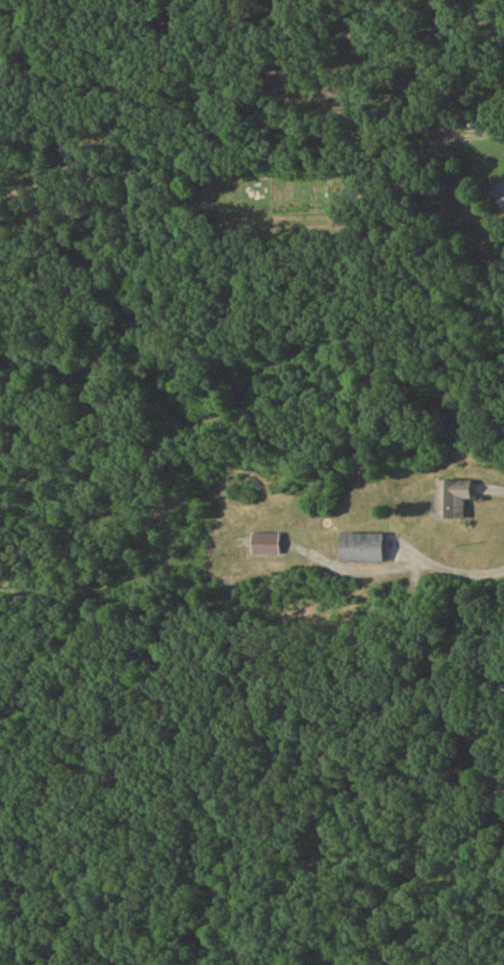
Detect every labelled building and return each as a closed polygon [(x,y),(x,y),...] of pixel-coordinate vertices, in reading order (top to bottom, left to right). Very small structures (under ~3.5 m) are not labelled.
[(503,212),(503,186),(491,196),(503,212)] [(466,523),(466,503),(472,503),(472,484),(433,484),(433,523),(466,523)] [(340,566),(384,566),(384,537),(340,537),(340,566)]
